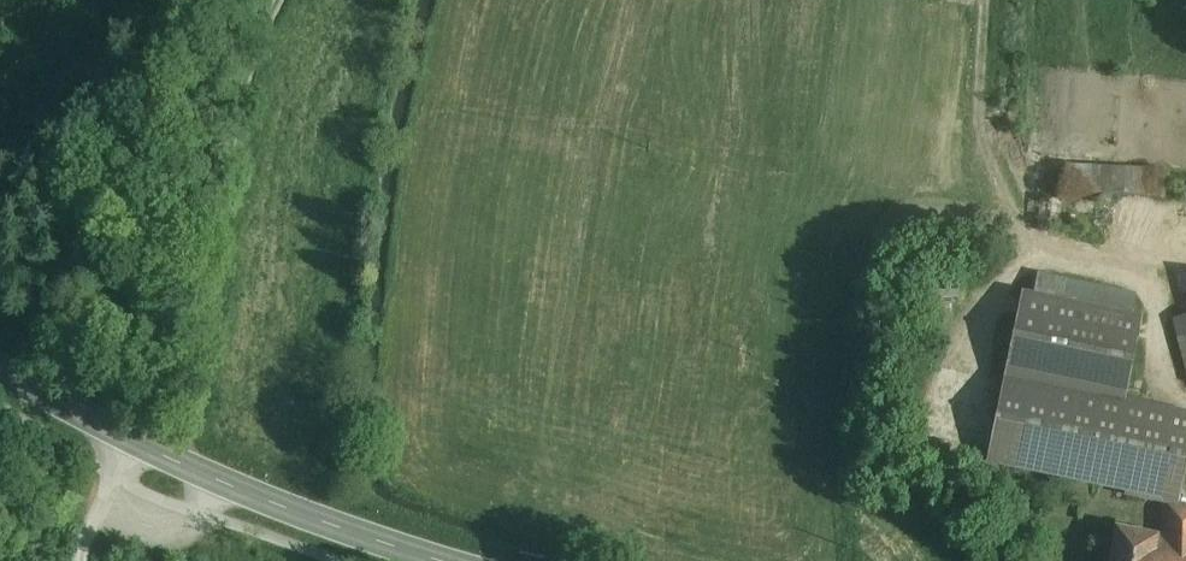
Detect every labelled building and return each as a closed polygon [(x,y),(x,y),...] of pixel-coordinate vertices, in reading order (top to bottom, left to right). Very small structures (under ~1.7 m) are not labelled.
[(1164,172),(1066,166),(1065,194),(1162,199),(1164,172)] [(1037,199),(1035,233),(1056,235),(1058,200),(1037,199)] [(1022,296),(987,463),(1130,492),(1129,498),(1165,505),(1165,504),(1177,507),(1185,465),(1185,416),(1124,404),(1142,321),(1022,296)] [(1174,321),(1185,367),(1185,318),(1174,321)] [(1165,505),(1164,540),(1185,545),(1185,509),(1177,507),(1165,504),(1165,505)] [(1157,539),(1116,530),(1110,560),(1153,560),(1157,539)] [(1157,539),(1153,560),(1185,560),(1185,545),(1164,540),(1157,539)]
